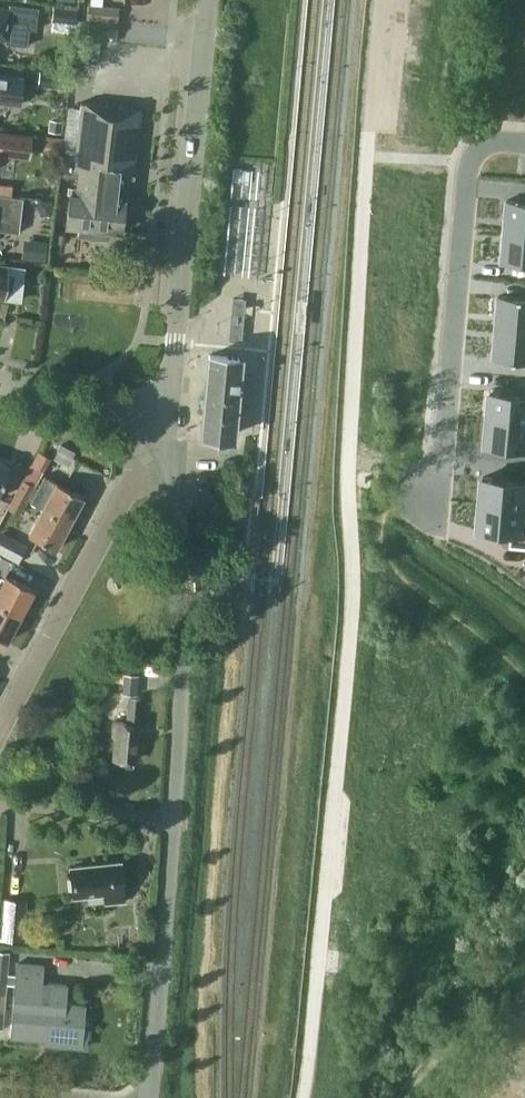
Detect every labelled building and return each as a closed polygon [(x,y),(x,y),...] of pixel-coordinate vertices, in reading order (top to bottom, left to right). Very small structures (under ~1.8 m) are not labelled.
[(8,3),(8,8),(0,8),(0,37),(5,38),(5,42),(26,44),(28,28),(35,29),(37,7),(8,3)] [(76,7),(53,5),(50,32),(74,34),(76,7)] [(117,23),(117,11),(118,7),(87,5),(86,20),(117,23)] [(115,41),(117,23),(86,20),(84,39),(115,41)] [(66,74),(39,71),(37,86),(64,89),(66,74)] [(0,74),(0,100),(17,102),(20,76),(0,74)] [(139,110),(79,102),(73,146),(64,145),(60,175),(75,177),(73,193),(68,193),(64,224),(76,226),(75,234),(106,238),(107,230),(118,231),(126,175),(130,175),(139,110)] [(62,120),(50,118),(48,130),(61,132),(62,120)] [(0,133),(0,151),(29,155),(31,137),(0,133)] [(63,137),(44,135),(42,152),(61,154),(63,137)] [(0,183),(0,193),(11,195),(12,184),(0,183)] [(0,195),(0,229),(16,231),(20,197),(0,195)] [(504,231),(524,233),(524,201),(507,199),(504,231)] [(232,222),(231,272),(256,273),(256,210),(248,210),(248,223),(232,222)] [(501,263),(524,265),(524,233),(504,231),(501,263)] [(45,260),(46,241),(23,239),(21,257),(45,260)] [(0,265),(0,298),(20,300),(24,267),(0,265)] [(496,327),(524,329),(524,297),(499,295),(496,327)] [(245,298),(232,296),(228,339),(241,340),(245,298)] [(493,358),(524,361),(524,329),(496,327),(493,358)] [(240,356),(209,354),(202,433),(233,435),(240,356)] [(488,417),(524,420),(524,394),(490,391),(488,417)] [(486,443),(524,447),(524,420),(488,417),(486,443)] [(36,450),(31,462),(41,467),(43,468),(49,456),(39,451),(36,450)] [(30,464),(22,479),(32,484),(38,472),(41,467),(31,462),(30,464)] [(81,496),(41,476),(32,493),(30,492),(34,485),(32,484),(22,479),(14,493),(26,500),(31,502),(41,508),(41,507),(68,521),(81,496)] [(480,502),(524,506),(524,480),(483,476),(480,502)] [(26,500),(14,493),(7,507),(19,514),(26,500)] [(478,529),(511,532),(511,533),(510,546),(524,547),(524,506),(480,502),(478,529)] [(41,507),(41,508),(28,532),(55,546),(68,521),(41,507)] [(0,536),(0,553),(17,563),(25,549),(0,536)] [(0,581),(0,604),(18,614),(32,588),(4,574),(0,581)] [(18,614),(0,604),(0,637),(5,640),(18,614)] [(138,674),(123,673),(122,691),(137,693),(138,674)] [(139,699),(128,698),(125,722),(112,721),(111,733),(115,734),(113,757),(133,759),(139,699)] [(120,899),(116,861),(67,866),(70,894),(101,891),(102,901),(120,899)] [(3,898),(0,933),(0,939),(22,940),(25,900),(3,898)] [(14,973),(13,983),(10,1016),(11,1016),(9,1036),(43,1039),(43,1032),(59,1033),(58,1045),(83,1047),(85,1022),(81,1022),(83,1004),(63,1002),(64,984),(42,982),(42,984),(38,983),(40,965),(15,963),(14,973)]
